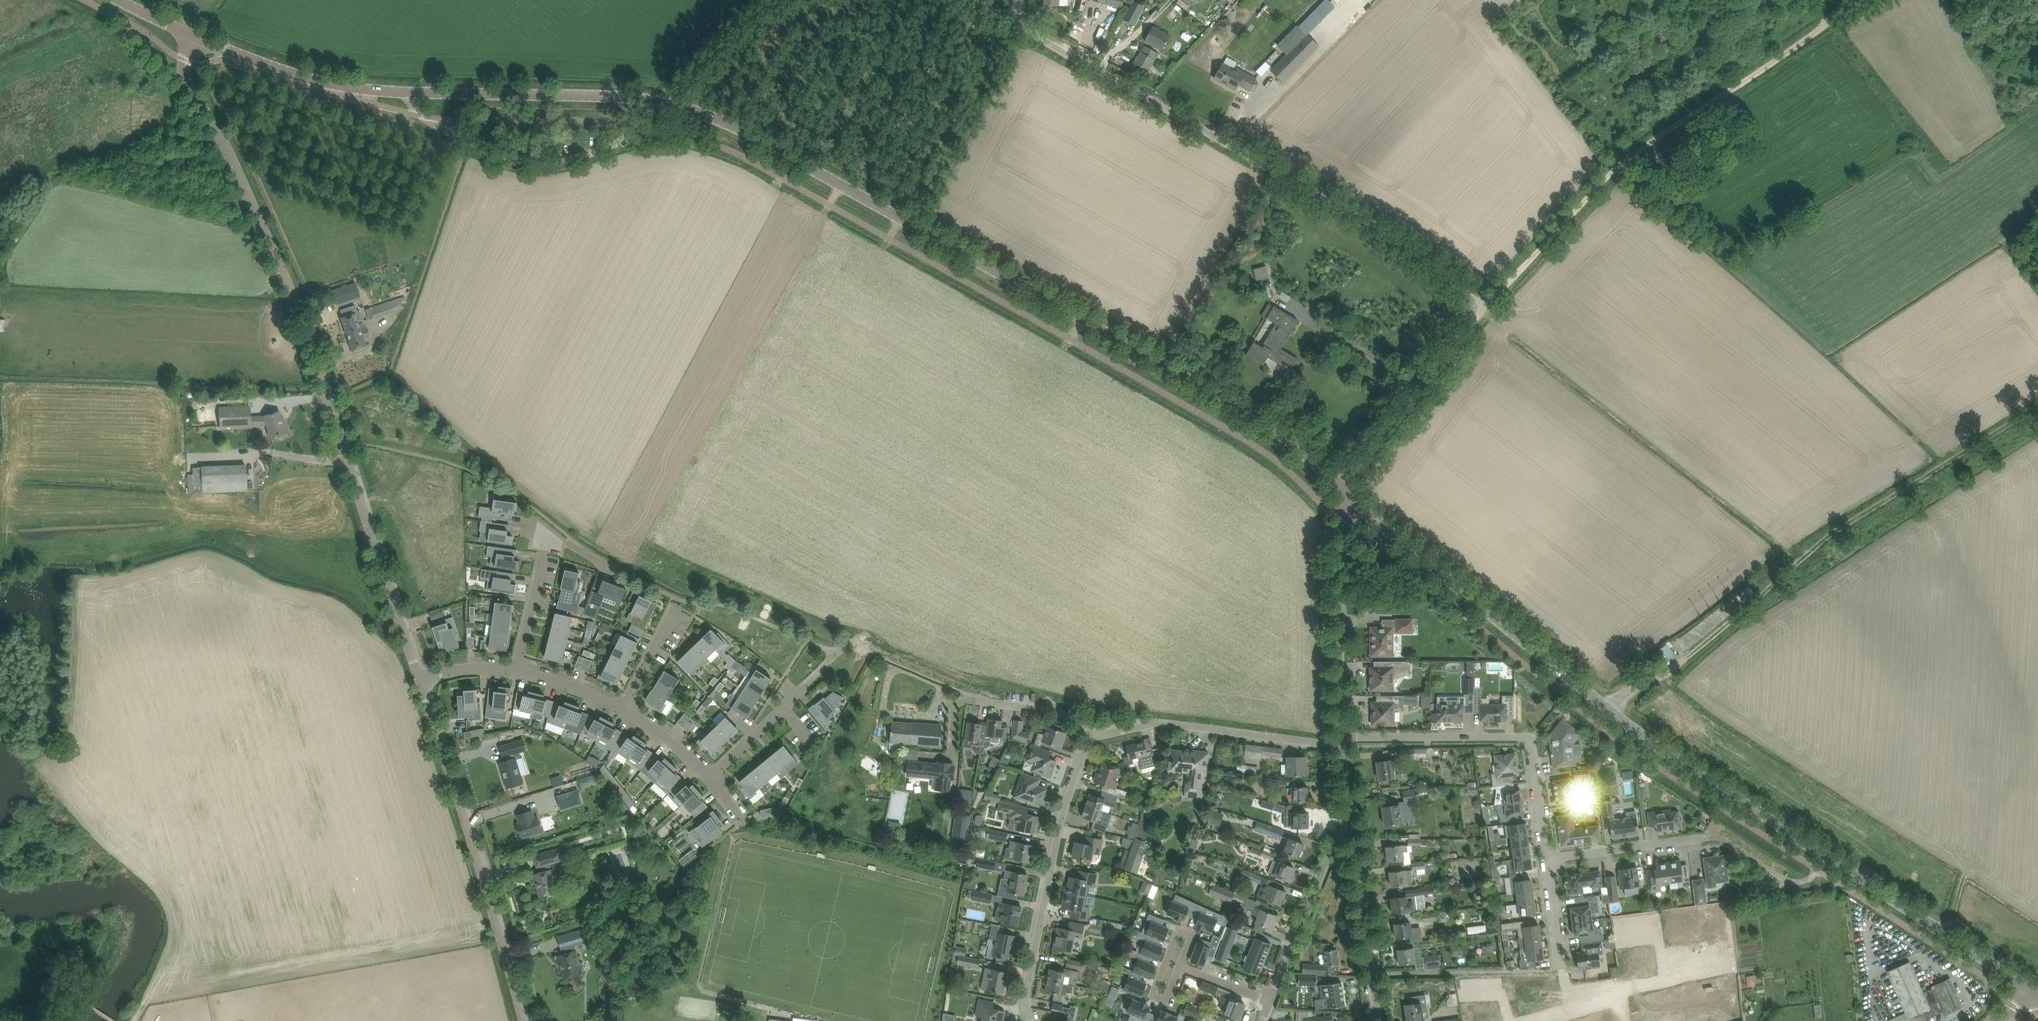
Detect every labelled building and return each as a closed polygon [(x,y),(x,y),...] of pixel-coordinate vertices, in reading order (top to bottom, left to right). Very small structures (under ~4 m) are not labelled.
[(1133,25),(1144,6),(1134,1),(1124,19),(1133,25)] [(1177,5),(1175,8),(1179,11),(1178,12),(1184,16),(1186,13),(1181,9),(1181,8),(1177,5)] [(1224,27),(1231,24),(1229,17),(1222,20),(1224,27)] [(1163,50),(1170,36),(1153,26),(1145,40),(1163,50)] [(1287,55),(1271,71),(1283,82),(1319,45),(1307,34),(1306,35),(1299,27),(1279,47),(1280,49),(1287,55)] [(1670,48),(1666,43),(1660,48),(1664,53),(1670,48)] [(1148,71),(1158,54),(1145,46),(1135,63),(1148,71)] [(1223,64),(1214,78),(1236,90),(1239,85),(1250,91),(1250,90),(1254,83),(1256,79),(1243,72),(1234,67),(1233,69),(1223,64)] [(1254,83),(1250,90),(1254,93),(1258,85),(1254,83)] [(1256,279),(1269,275),(1266,265),(1254,269),(1256,279)] [(337,306),(361,298),(356,283),(332,291),(337,306)] [(374,318),(397,310),(402,308),(401,305),(407,303),(405,297),(371,308),(374,318)] [(355,306),(341,310),(343,317),(341,318),(347,333),(359,328),(357,321),(363,319),(360,311),(357,312),(355,306)] [(1254,342),(1247,353),(1248,353),(1264,363),(1268,357),(1269,355),(1291,369),(1292,369),(1298,359),(1281,349),(1298,320),(1274,306),(1266,319),(1277,325),(1263,347),(1262,347),(1254,342)] [(359,328),(347,333),(352,350),(365,345),(363,338),(370,336),(367,327),(360,330),(359,328)] [(292,396),(292,406),(312,405),(311,395),(292,396)] [(250,417),(250,407),(220,408),(220,426),(267,425),(270,437),(288,431),(285,423),(283,423),(280,411),(264,416),(264,417),(250,417)] [(202,492),(247,491),(246,465),(201,467),(202,492)] [(481,506),(479,516),(510,520),(511,510),(516,511),(518,502),(495,499),(493,508),(481,506)] [(490,532),(489,541),(511,544),(513,535),(508,535),(508,533),(509,524),(481,520),(480,531),(490,532)] [(516,550),(488,546),(487,556),(497,557),(496,566),(518,569),(520,561),(515,560),(515,558),(516,550)] [(482,569),(481,579),(494,581),(492,590),(515,593),(516,584),(511,583),(512,582),(511,582),(513,573),(482,569)] [(557,607),(557,608),(578,613),(579,606),(573,604),(576,592),(578,592),(581,582),(578,581),(580,572),(566,569),(561,588),(563,589),(563,592),(562,592),(559,601),(564,603),(563,608),(557,607)] [(586,608),(584,613),(597,618),(598,615),(596,615),(603,597),(620,603),(622,601),(625,591),(626,588),(619,586),(620,585),(617,585),(612,583),(612,582),(608,581),(607,584),(604,583),(604,582),(603,581),(599,593),(593,591),(586,608)] [(632,624),(644,630),(655,608),(656,606),(652,604),(652,603),(651,603),(652,601),(640,595),(631,613),(637,615),(632,624)] [(514,604),(496,602),(494,613),(512,616),(514,604)] [(579,606),(578,613),(584,614),(584,613),(586,608),(579,606)] [(433,619),(443,616),(441,608),(430,612),(433,619)] [(556,612),(553,624),(571,628),(574,617),(556,612)] [(512,616),(494,613),(492,625),(510,627),(512,616)] [(1396,633),(1412,632),(1412,629),(1412,619),(1396,619),(1396,629),(1396,633)] [(448,650),(460,646),(454,627),(450,629),(447,622),(433,627),(440,648),(447,645),(448,650)] [(550,635),(568,639),(571,628),(553,624),(550,635)] [(510,627),(492,625),(491,636),(509,639),(510,627)] [(1371,644),(1371,655),(1381,655),(1393,655),(1393,633),(1393,627),(1382,627),(1371,627),(1371,639),(1371,644)] [(599,632),(597,636),(602,638),(604,634),(606,630),(601,628),(599,632)] [(712,629),(703,637),(716,650),(720,654),(724,658),(728,655),(725,652),(731,646),(728,642),(722,636),(720,637),(712,629)] [(622,634),(617,645),(633,653),(638,642),(622,634)] [(485,635),(484,640),(488,641),(487,650),(495,651),(495,649),(507,650),(509,639),(491,636),(485,635)] [(565,650),(568,639),(550,635),(548,646),(565,650)] [(703,637),(695,645),(708,658),(716,650),(703,637)] [(1665,667),(1672,660),(1678,656),(1667,644),(1661,648),(1654,655),(1664,666),(1663,666),(1664,668),(1665,667)] [(628,663),(633,653),(617,645),(612,655),(628,663)] [(699,666),(708,658),(695,645),(687,653),(699,666)] [(557,661),(556,663),(564,665),(566,656),(564,655),(565,650),(548,646),(545,658),(557,661)] [(691,674),(699,666),(687,653),(678,661),(691,674)] [(728,655),(724,658),(728,662),(728,663),(732,666),(734,663),(736,661),(729,654),(728,655)] [(623,673),(628,663),(612,655),(607,665),(623,673)] [(579,656),(575,667),(582,669),(586,658),(579,656)] [(592,660),(586,658),(582,669),(588,672),(592,660)] [(732,666),(731,666),(735,669),(746,676),(750,670),(747,668),(745,667),(745,666),(736,661),(734,663),(732,666)] [(1374,666),(1371,666),(1371,675),(1371,689),(1381,689),(1392,689),(1392,679),(1399,679),(1399,676),(1410,676),(1410,661),(1377,661),(1374,661),(1374,666)] [(750,670),(746,676),(751,679),(766,688),(772,679),(762,672),(763,670),(756,665),(750,662),(747,668),(750,670)] [(602,669),(598,677),(606,681),(607,679),(617,684),(623,673),(607,665),(604,670),(602,669)] [(1464,678),(1464,694),(1474,694),(1474,687),(1474,678),(1474,666),(1467,666),(1467,678),(1464,678)] [(664,670),(658,680),(673,689),(680,679),(664,670)] [(760,698),(766,688),(751,679),(744,688),(760,698)] [(667,699),(673,689),(658,680),(652,690),(667,699)] [(489,691),(486,716),(505,718),(506,708),(508,695),(511,696),(512,687),(500,686),(499,689),(499,691),(498,691),(489,690),(489,691)] [(1474,696),(1474,705),(1480,704),(1480,713),(1480,721),(1502,721),(1504,721),(1507,721),(1507,715),(1514,715),(1514,709),(1514,695),(1506,695),(1502,699),(1502,703),(1489,703),(1489,702),(1485,698),(1482,698),(1482,687),(1474,687),(1474,694),(1474,696)] [(744,688),(738,698),(753,708),(760,698),(744,688)] [(477,689),(465,690),(465,695),(458,695),(460,717),(475,716),(474,709),(478,709),(477,689)] [(665,703),(667,699),(652,690),(646,700),(656,706),(655,708),(662,712),(667,704),(665,703)] [(515,708),(513,714),(530,719),(531,717),(537,693),(529,691),(528,695),(527,695),(517,693),(514,708),(515,708)] [(824,697),(809,709),(826,730),(830,723),(828,721),(833,716),(832,715),(836,711),(835,709),(837,707),(838,708),(844,698),(833,692),(826,698),(824,697)] [(537,693),(531,717),(542,719),(543,715),(549,717),(554,702),(544,700),(543,699),(545,694),(537,693)] [(730,699),(726,705),(732,708),(747,718),(753,708),(738,698),(731,693),(728,697),(730,699)] [(700,707),(704,710),(707,707),(713,699),(710,695),(703,704),(700,707)] [(1372,716),(1372,724),(1385,724),(1386,724),(1394,724),(1394,723),(1394,711),(1404,709),(1404,704),(1418,704),(1418,696),(1404,696),(1388,695),(1388,696),(1388,702),(1375,702),(1372,702),(1372,711),(1372,716)] [(1437,717),(1437,721),(1441,721),(1445,721),(1457,721),(1457,723),(1458,724),(1462,724),(1463,723),(1463,721),(1463,713),(1463,705),(1466,705),(1466,702),(1466,696),(1464,696),(1461,696),(1447,696),(1443,696),(1437,696),(1437,704),(1437,713),(1437,717)] [(563,706),(554,702),(549,717),(547,722),(564,728),(573,704),(566,701),(564,706),(563,705),(563,706)] [(581,734),(583,730),(589,715),(580,712),(579,711),(581,707),(573,704),(564,728),(581,734)] [(683,727),(690,717),(685,713),(677,722),(683,727)] [(598,720),(589,715),(583,730),(588,732),(587,735),(597,740),(608,720),(601,716),(599,720),(598,720)] [(982,747),(981,753),(984,754),(985,748),(987,748),(990,745),(991,742),(1000,743),(1000,738),(1000,737),(1007,738),(1008,725),(1002,725),(1002,720),(996,719),(996,718),(995,717),(991,716),(990,717),(990,718),(988,718),(988,723),(986,736),(983,735),(982,747)] [(683,726),(683,727),(688,731),(696,721),(690,717),(686,722),(683,726)] [(726,717),(718,725),(730,738),(739,729),(726,717)] [(612,751),(615,746),(623,733),(614,728),(613,728),(615,723),(608,720),(597,740),(596,742),(612,751)] [(1014,720),(1012,737),(1014,737),(1013,740),(1024,744),(1025,741),(1027,742),(1029,734),(1021,731),(1023,721),(1014,720)] [(1550,740),(1549,740),(1550,747),(1551,747),(1552,753),(1551,754),(1551,756),(1552,756),(1554,768),(1576,765),(1574,755),(1574,754),(1581,753),(1580,744),(1573,745),(1573,743),(1580,734),(1579,732),(1568,723),(1563,720),(1550,736),(1550,740)] [(941,747),(942,725),(927,724),(892,721),(890,742),(900,743),(939,746),(939,747),(941,747)] [(988,723),(978,722),(978,723),(968,722),(965,739),(974,740),(973,747),(973,748),(973,749),(973,750),(974,751),(975,752),(976,752),(976,753),(977,753),(980,753),(982,747),(983,735),(986,736),(988,723)] [(722,746),(730,738),(718,725),(710,733),(722,746)] [(1061,748),(1066,733),(1048,726),(1045,735),(1038,732),(1034,744),(1041,747),(1043,741),(1061,748)] [(472,730),(464,732),(465,738),(473,736),(476,736),(475,730),(472,730)] [(619,753),(627,759),(641,739),(635,735),(632,739),(631,738),(631,739),(623,733),(615,746),(612,751),(611,754),(616,757),(619,753)] [(714,754),(722,746),(710,733),(706,736),(704,734),(698,741),(703,747),(705,745),(714,754)] [(648,744),(641,739),(627,759),(626,760),(642,771),(654,754),(646,749),(646,748),(645,748),(648,744)] [(507,761),(500,763),(508,787),(523,783),(521,775),(527,773),(523,757),(521,758),(516,759),(515,758),(514,753),(526,750),(523,740),(521,740),(500,747),(503,757),(505,756),(506,758),(507,761)] [(1128,756),(1124,757),(1125,762),(1130,764),(1134,763),(1133,758),(1139,757),(1141,769),(1150,767),(1157,765),(1156,759),(1153,750),(1147,751),(1144,741),(1126,746),(1128,755),(1128,756)] [(1282,757),(1283,749),(1246,744),(1240,744),(1239,753),(1244,753),(1244,756),(1262,758),(1263,755),(1282,757)] [(784,745),(775,752),(786,766),(795,759),(784,745)] [(1043,749),(1033,746),(1032,745),(1027,760),(1035,763),(1032,770),(1041,774),(1051,777),(1055,765),(1056,761),(1053,760),(1048,758),(1051,752),(1043,749)] [(938,764),(918,762),(919,750),(910,749),(902,760),(902,761),(909,761),(908,775),(937,778),(936,789),(946,790),(950,790),(951,779),(953,780),(954,766),(952,765),(952,764),(945,763),(945,765),(939,764),(939,762),(938,762),(938,764)] [(1188,751),(1174,750),(1173,760),(1172,762),(1170,762),(1169,770),(1177,771),(1177,768),(1191,770),(1190,780),(1187,779),(1185,796),(1202,799),(1205,775),(1206,775),(1208,762),(1209,752),(1188,750),(1188,751)] [(775,752),(766,760),(778,774),(786,766),(775,752)] [(1495,787),(1496,786),(1514,784),(1512,775),(1518,774),(1516,753),(1495,756),(1497,773),(1491,773),(1493,787),(1495,787)] [(654,754),(642,771),(654,782),(671,763),(666,758),(662,761),(661,761),(654,754)] [(994,756),(990,764),(996,768),(1001,760),(994,756)] [(1288,766),(1288,775),(1298,775),(1308,775),(1308,767),(1305,767),(1305,757),(1288,757),(1288,766)] [(1008,766),(1010,760),(1003,758),(1001,764),(1008,766)] [(1392,760),(1377,762),(1379,780),(1389,779),(1394,778),(1402,777),(1401,769),(1400,759),(1392,760)] [(778,774),(766,760),(757,767),(769,781),(778,774)] [(1115,781),(1120,768),(1112,765),(1113,763),(1105,760),(1099,774),(1097,774),(1094,781),(1104,785),(1102,790),(1103,790),(1118,796),(1125,798),(1127,792),(1116,787),(1118,782),(1115,781)] [(675,773),(674,772),(677,768),(671,763),(654,782),(668,794),(682,779),(675,773)] [(757,767),(748,774),(760,788),(764,794),(773,786),(773,785),(769,781),(757,767)] [(1574,779),(1590,777),(1588,768),(1573,770),(1574,779)] [(1630,771),(1622,772),(1623,780),(1631,779),(1634,779),(1633,771),(1630,771)] [(1038,786),(1040,780),(1040,779),(1031,776),(1023,773),(1014,797),(1019,798),(1028,802),(1029,800),(1041,804),(1047,789),(1038,786)] [(760,788),(748,774),(739,782),(747,791),(745,792),(750,799),(758,793),(756,791),(760,788)] [(561,777),(552,780),(554,787),(564,784),(561,777)] [(1287,787),(1288,780),(1266,777),(1265,784),(1283,788),(1283,801),(1292,801),(1308,801),(1308,787),(1292,787),(1287,787)] [(582,779),(580,782),(581,785),(584,787),(588,785),(590,783),(589,780),(586,778),(582,779)] [(689,787),(682,779),(668,794),(680,807),(699,790),(693,784),(690,787),(689,787)] [(1572,779),(1554,781),(1557,804),(1575,801),(1572,780),(1572,779)] [(566,792),(577,788),(574,781),(563,785),(566,792)] [(1515,790),(1514,784),(1496,786),(1496,791),(1496,796),(1504,797),(1505,803),(1522,801),(1520,789),(1515,790)] [(976,807),(984,792),(974,788),(971,805),(976,807)] [(1385,825),(1395,824),(1416,821),(1413,800),(1419,799),(1428,797),(1427,788),(1417,790),(1403,792),(1405,801),(1398,802),(1399,805),(1383,807),(1385,825)] [(1640,797),(1648,797),(1647,788),(1639,788),(1640,797)] [(578,790),(557,796),(561,809),(582,803),(578,790)] [(701,800),(700,799),(704,796),(699,790),(680,807),(684,804),(695,817),(707,807),(701,800)] [(1090,793),(1086,805),(1101,811),(1108,813),(1111,807),(1114,808),(1118,796),(1103,790),(1100,797),(1090,793)] [(972,792),(967,791),(967,792),(965,791),(964,799),(971,800),(972,792)] [(986,791),(984,799),(992,801),(994,792),(986,791)] [(1263,800),(1261,806),(1273,810),(1273,809),(1275,804),(1275,803),(1263,800)] [(1614,820),(1613,815),(1614,815),(1612,800),(1600,802),(1602,816),(1610,815),(1610,820),(1612,838),(1639,834),(1635,812),(1627,813),(1628,818),(1614,820)] [(1505,803),(1494,804),(1494,805),(1495,805),(1498,813),(1500,818),(1501,822),(1518,820),(1518,814),(1524,813),(1522,801),(1505,803)] [(1038,824),(1039,817),(1027,814),(1028,808),(1019,806),(1000,802),(998,810),(1010,813),(1009,818),(1015,819),(1015,821),(1018,822),(1016,829),(1034,833),(1036,824),(1038,824)] [(1273,809),(1273,810),(1284,813),(1285,814),(1285,825),(1285,827),(1292,827),(1308,827),(1308,826),(1310,826),(1309,820),(1308,820),(1308,815),(1308,813),(1302,813),(1301,807),(1288,807),(1285,806),(1275,803),(1275,804),(1273,809)] [(1101,811),(1086,805),(1082,816),(1094,821),(1092,828),(1105,833),(1106,831),(1112,814),(1101,811)] [(1594,813),(1601,812),(1600,805),(1593,806),(1594,813)] [(762,817),(774,814),(773,807),(761,810),(762,817)] [(1149,842),(1151,836),(1145,824),(1147,817),(1144,809),(1139,824),(1137,828),(1134,836),(1134,837),(1134,838),(1135,838),(1148,842),(1148,841),(1149,842)] [(1671,812),(1671,809),(1648,813),(1650,827),(1656,826),(1657,832),(1681,829),(1680,821),(1681,819),(1681,816),(1679,814),(1679,811),(1671,812)] [(520,823),(518,823),(522,838),(543,831),(538,817),(534,818),(532,810),(517,815),(520,823)] [(709,818),(694,830),(699,837),(697,839),(703,847),(713,839),(714,841),(722,835),(721,833),(723,831),(718,824),(717,823),(721,820),(714,810),(707,815),(709,818)] [(1209,816),(1207,822),(1219,825),(1222,813),(1211,810),(1209,816)] [(610,819),(608,814),(599,817),(600,822),(610,819)] [(954,830),(953,837),(967,839),(968,832),(970,816),(959,815),(956,814),(955,823),(954,830)] [(1574,830),(1572,815),(1559,817),(1560,825),(1558,825),(1559,835),(1561,835),(1562,840),(1564,840),(1564,841),(1566,842),(1567,844),(1573,843),(1574,845),(1578,844),(1578,842),(1600,840),(1598,826),(1574,830)] [(1280,839),(1283,830),(1258,821),(1255,830),(1280,839)] [(899,835),(900,830),(890,828),(891,822),(890,822),(888,833),(899,835)] [(1510,825),(1506,825),(1507,837),(1511,836),(1527,834),(1525,823),(1510,825)] [(645,835),(643,829),(634,831),(636,838),(645,835)] [(1006,841),(1008,833),(988,829),(986,837),(1006,841)] [(1513,848),(1528,846),(1527,834),(1511,836),(1513,848)] [(1100,855),(1103,839),(1087,836),(1085,843),(1076,841),(1073,857),(1082,859),(1091,861),(1093,853),(1100,855)] [(649,845),(647,838),(640,840),(642,847),(649,845)] [(1123,838),(1122,846),(1129,847),(1130,847),(1132,840),(1130,840),(1123,838)] [(1131,852),(1126,868),(1137,872),(1142,856),(1143,856),(1148,842),(1135,838),(1131,852)] [(1289,839),(1287,838),(1286,839),(1289,840),(1284,851),(1299,857),(1304,844),(1289,838),(1289,839)] [(1030,863),(1034,845),(1011,841),(1010,848),(1016,849),(1014,859),(1030,863)] [(1407,852),(1406,845),(1402,845),(1386,847),(1388,861),(1404,859),(1403,852),(1407,852)] [(1254,846),(1252,851),(1273,860),(1275,854),(1254,846)] [(1514,859),(1530,857),(1528,846),(1513,848),(1514,859)] [(552,869),(550,864),(564,860),(560,848),(534,856),(537,868),(540,868),(541,872),(534,874),(540,896),(550,893),(551,895),(559,893),(558,891),(559,891),(552,869)] [(977,849),(975,856),(984,858),(985,850),(977,849)] [(1716,886),(1716,883),(1729,881),(1727,872),(1728,871),(1728,867),(1727,866),(1725,855),(1704,858),(1707,884),(1708,884),(1709,887),(1716,886)] [(684,856),(679,860),(683,865),(689,861),(684,856)] [(1508,860),(1502,861),(1503,865),(1508,864),(1509,872),(1522,870),(1531,869),(1530,857),(1514,859),(1508,860)] [(994,870),(995,862),(978,858),(977,866),(994,870)] [(1682,873),(1680,859),(1673,860),(1673,862),(1667,863),(1670,882),(1678,881),(1679,887),(1691,886),(1689,872),(1682,873)] [(1289,881),(1294,868),(1274,860),(1269,873),(1280,877),(1289,881)] [(1424,862),(1412,863),(1413,870),(1417,869),(1417,874),(1425,873),(1425,868),(1425,867),(1424,862)] [(1663,863),(1663,862),(1656,863),(1656,870),(1647,871),(1650,891),(1661,890),(1662,883),(1670,882),(1667,863),(1663,863)] [(1620,888),(1639,886),(1638,877),(1636,867),(1620,869),(1620,875),(1619,875),(1620,888)] [(1500,872),(1496,868),(1491,869),(1493,878),(1501,877),(1500,872)] [(1241,869),(1239,873),(1243,875),(1242,877),(1260,884),(1263,876),(1245,869),(1245,870),(1241,869)] [(1000,887),(998,895),(1017,899),(1018,894),(1024,895),(1028,875),(1018,873),(1006,870),(1005,879),(1010,880),(1009,889),(1000,887)] [(1413,883),(1411,870),(1405,870),(1390,872),(1391,886),(1407,884),(1413,883)] [(1094,887),(1097,874),(1080,871),(1078,878),(1071,877),(1069,887),(1065,886),(1064,891),(1066,892),(1085,895),(1087,888),(1089,888),(1090,886),(1094,887)] [(1567,880),(1565,880),(1565,882),(1565,884),(1565,886),(1566,888),(1568,888),(1569,893),(1570,893),(1571,899),(1583,898),(1582,892),(1582,886),(1591,885),(1592,887),(1601,885),(1599,872),(1590,873),(1590,875),(1582,876),(1581,873),(1576,873),(1574,873),(1572,873),(1570,874),(1570,876),(1566,876),(1567,880)] [(1523,880),(1523,874),(1510,876),(1512,893),(1517,892),(1532,890),(1531,879),(1523,880)] [(1609,903),(1619,901),(1615,875),(1606,877),(1609,903)] [(635,878),(623,878),(623,887),(623,889),(629,889),(629,887),(635,886),(636,886),(636,878),(635,878)] [(1140,890),(1148,894),(1151,885),(1144,882),(1140,890)] [(1282,905),(1285,898),(1283,898),(1285,892),(1262,882),(1259,890),(1257,895),(1280,905),(1280,904),(1282,905)] [(1261,903),(1245,897),(1237,893),(1213,884),(1209,894),(1231,902),(1232,899),(1242,903),(1241,906),(1253,911),(1252,914),(1258,917),(1256,923),(1254,929),(1262,933),(1265,926),(1270,928),(1276,915),(1261,910),(1259,909),(1261,903)] [(1415,896),(1426,894),(1435,893),(1434,887),(1414,890),(1415,896)] [(1695,904),(1707,903),(1705,887),(1693,888),(1695,904)] [(1002,903),(1003,896),(975,891),(969,889),(968,896),(973,897),(973,899),(991,903),(991,902),(999,904),(997,910),(1003,911),(1001,921),(1018,924),(1021,906),(1005,903),(1005,904),(1002,903)] [(1519,904),(1534,902),(1532,890),(1517,892),(1519,904)] [(1088,920),(1090,907),(1086,907),(1086,904),(1084,904),(1085,895),(1066,892),(1062,907),(1072,909),(1071,917),(1088,920)] [(1168,911),(1167,913),(1175,917),(1175,918),(1181,920),(1182,919),(1184,920),(1186,915),(1192,917),(1194,911),(1197,904),(1176,894),(1173,902),(1172,901),(1168,911)] [(1415,912),(1414,906),(1413,896),(1391,898),(1391,899),(1389,899),(1391,911),(1393,911),(1393,912),(1399,912),(1400,914),(1399,914),(1399,915),(1415,912)] [(1571,913),(1570,915),(1571,919),(1572,920),(1573,922),(1591,919),(1591,913),(1595,912),(1594,908),(1598,908),(1597,897),(1580,899),(1581,906),(1571,908),(1571,913)] [(1535,913),(1534,902),(1519,904),(1506,906),(1507,910),(1512,910),(1513,912),(1517,916),(1535,913)] [(1197,904),(1194,911),(1200,914),(1198,920),(1196,925),(1198,925),(1197,927),(1204,929),(1204,928),(1212,931),(1213,928),(1216,922),(1222,925),(1226,926),(1227,923),(1229,918),(1197,904)] [(1418,922),(1435,919),(1435,913),(1417,915),(1418,922)] [(1150,914),(1142,932),(1154,937),(1164,941),(1168,928),(1152,922),(1155,916),(1150,914)] [(1091,918),(1090,923),(1101,926),(1116,929),(1122,930),(1123,924),(1117,923),(1097,918),(1097,919),(1091,918)] [(1573,923),(1572,925),(1572,929),(1574,930),(1574,936),(1581,935),(1585,934),(1586,941),(1603,939),(1601,929),(1597,929),(1597,925),(1592,926),(1591,919),(1573,922),(1573,923)] [(1727,919),(1717,920),(1720,940),(1729,938),(1727,919)] [(1532,925),(1531,920),(1501,924),(1502,931),(1503,940),(1509,939),(1507,930),(1517,929),(1519,939),(1540,936),(1539,924),(1532,925)] [(1717,920),(1709,922),(1711,941),(1720,940),(1717,920)] [(1082,938),(1084,925),(1079,924),(1070,922),(1068,930),(1058,928),(1054,949),(1072,952),(1075,937),(1082,938)] [(1404,923),(1394,924),(1396,938),(1406,937),(1411,936),(1411,941),(1422,940),(1420,928),(1417,928),(1411,929),(1410,922),(1404,923)] [(1709,922),(1699,923),(1702,942),(1711,941),(1709,922)] [(1699,923),(1690,925),(1692,943),(1702,942),(1699,923)] [(1103,933),(1104,927),(1091,924),(1090,931),(1103,933)] [(1014,945),(1015,936),(1003,933),(1004,927),(993,925),(990,939),(996,940),(995,947),(989,946),(986,957),(993,959),(993,956),(1009,959),(1012,944),(1014,945)] [(1690,925),(1681,926),(1683,944),(1692,943),(1690,925)] [(1681,926),(1671,928),(1674,946),(1683,944),(1681,926)] [(1226,962),(1238,931),(1229,927),(1216,958),(1226,962)] [(1671,928),(1663,929),(1665,947),(1674,946),(1671,928)] [(576,950),(574,946),(588,942),(584,929),(558,937),(562,949),(564,949),(565,954),(558,956),(560,964),(562,964),(562,967),(561,968),(564,977),(573,975),(574,977),(582,974),(581,972),(583,972),(576,950)] [(1134,929),(1131,938),(1140,942),(1139,945),(1143,947),(1141,953),(1158,960),(1163,948),(1152,943),(1154,937),(1142,932),(1134,929)] [(1210,948),(1207,955),(1214,957),(1218,945),(1221,938),(1214,935),(1209,947),(1210,948)] [(1520,950),(1522,950),(1527,949),(1542,947),(1540,936),(1519,939),(1520,950)] [(1255,937),(1242,969),(1259,975),(1271,944),(1255,937)] [(1421,947),(1443,945),(1442,938),(1420,941),(1421,947)] [(1615,939),(1605,941),(1606,948),(1616,947),(1615,939)] [(1579,952),(1577,952),(1577,957),(1579,969),(1600,966),(1598,954),(1603,953),(1602,941),(1582,944),(1583,952),(1579,952)] [(1198,943),(1191,960),(1203,965),(1207,955),(1210,948),(1209,947),(1200,944),(1198,943)] [(1330,950),(1329,943),(1323,944),(1324,951),(1326,965),(1324,965),(1324,966),(1304,964),(1303,972),(1325,973),(1325,974),(1334,972),(1333,964),(1339,964),(1337,949),(1330,950)] [(1653,945),(1635,947),(1636,957),(1654,955),(1653,945)] [(956,947),(955,953),(966,956),(967,949),(956,947)] [(1127,947),(1123,956),(1125,957),(1127,958),(1126,960),(1137,964),(1134,971),(1151,978),(1156,966),(1147,963),(1150,956),(1141,953),(1127,947)] [(1408,949),(1398,950),(1400,964),(1415,962),(1416,969),(1440,968),(1440,964),(1441,964),(1440,954),(1425,956),(1425,957),(1420,957),(1418,947),(1413,948),(1408,949)] [(1521,958),(1519,958),(1519,962),(1520,967),(1536,967),(1535,960),(1543,959),(1542,947),(1527,949),(1522,950),(1520,950),(1521,958)] [(979,968),(981,959),(959,955),(957,964),(979,968)] [(1654,955),(1636,957),(1637,967),(1655,965),(1654,955)] [(1082,969),(1083,962),(1068,959),(1066,966),(1082,969)] [(1924,992),(1910,962),(1888,971),(1909,1018),(1923,1012),(1926,1020),(1944,1012),(1933,988),(1924,992)] [(1655,965),(1637,967),(1639,978),(1657,975),(1655,965)] [(1004,993),(1008,972),(986,967),(985,973),(990,974),(989,980),(987,990),(1004,993)] [(1046,974),(1045,979),(1068,984),(1071,970),(1066,969),(1060,968),(1060,970),(1050,968),(1049,975),(1046,974)] [(1316,986),(1317,976),(1299,975),(1299,985),(1316,986)] [(1748,987),(1756,985),(1754,975),(1746,976),(1748,987)] [(1127,976),(1122,988),(1123,988),(1141,996),(1146,983),(1127,976)] [(1539,976),(1530,977),(1536,998),(1542,997),(1544,1004),(1560,1000),(1556,988),(1550,989),(1550,987),(1548,987),(1547,983),(1542,985),(1539,976)] [(1945,1016),(1963,1007),(1950,978),(1932,986),(1933,988),(1944,1012),(1945,1016)] [(1045,979),(1044,984),(1047,985),(1045,991),(1055,993),(1055,995),(1053,1002),(1062,1003),(1063,1004),(1065,992),(1071,993),(1081,995),(1083,987),(1073,985),(1068,984),(1045,979)] [(1731,980),(1719,982),(1722,1002),(1734,1000),(1733,998),(1731,980)] [(1215,994),(1218,987),(1202,981),(1199,988),(1215,994)] [(1102,982),(1100,989),(1109,991),(1110,984),(1102,982)] [(1322,999),(1315,1000),(1317,1009),(1328,1007),(1328,1008),(1336,1007),(1341,1006),(1345,1005),(1341,982),(1320,985),(1322,999)] [(1719,982),(1708,983),(1710,1001),(1710,1004),(1722,1002),(1719,982)] [(1112,986),(1108,995),(1116,998),(1120,989),(1112,986)] [(1695,988),(1683,990),(1686,1011),(1697,1009),(1696,1003),(1695,988)] [(1683,990),(1671,991),(1674,1009),(1674,1012),(1686,1011),(1683,990)] [(1422,1012),(1428,1011),(1425,994),(1409,997),(1410,1004),(1405,1005),(1408,1020),(1423,1020),(1422,1012)] [(1226,1005),(1223,1013),(1239,1019),(1245,1004),(1229,998),(1221,995),(1219,1002),(1226,1005)] [(1740,997),(1733,998),(1734,1000),(1735,1010),(1742,1009),(1740,997)] [(1005,1011),(992,1009),(994,1002),(980,999),(976,1015),(984,1017),(983,1020),(1003,1020),(1005,1011)] [(1128,1020),(1150,1020),(1144,1017),(1147,1011),(1149,1006),(1147,1005),(1148,1004),(1141,1002),(1141,1003),(1133,999),(1132,1001),(1128,1012),(1131,1013),(1128,1020)] [(1710,1001),(1703,1002),(1705,1014),(1711,1013),(1710,1004),(1710,1001)] [(1052,1009),(1062,1012),(1063,1004),(1053,1002),(1052,1009)] [(1469,1011),(1476,1012),(1479,1020),(1483,1020),(1499,1017),(1495,1005),(1487,1007),(1486,1005),(1487,1004),(1487,1002),(1469,1002),(1469,1011)] [(1703,1002),(1696,1003),(1697,1009),(1698,1015),(1705,1014),(1703,1002)] [(1185,1010),(1183,1013),(1188,1015),(1202,1020),(1205,1011),(1192,1006),(1187,1004),(1186,1007),(1185,1010)] [(1667,1010),(1668,1020),(1675,1020),(1674,1012),(1674,1009),(1667,1010)] [(1157,1020),(1176,1020),(1177,1018),(1169,1014),(1170,1013),(1163,1010),(1163,1012),(1161,1011),(1157,1020)] [(1660,1011),(1661,1018),(1661,1020),(1668,1020),(1667,1010),(1660,1011)] [(942,1020),(953,1020),(954,1020),(949,1019),(950,1014),(944,1013),(942,1020)]
